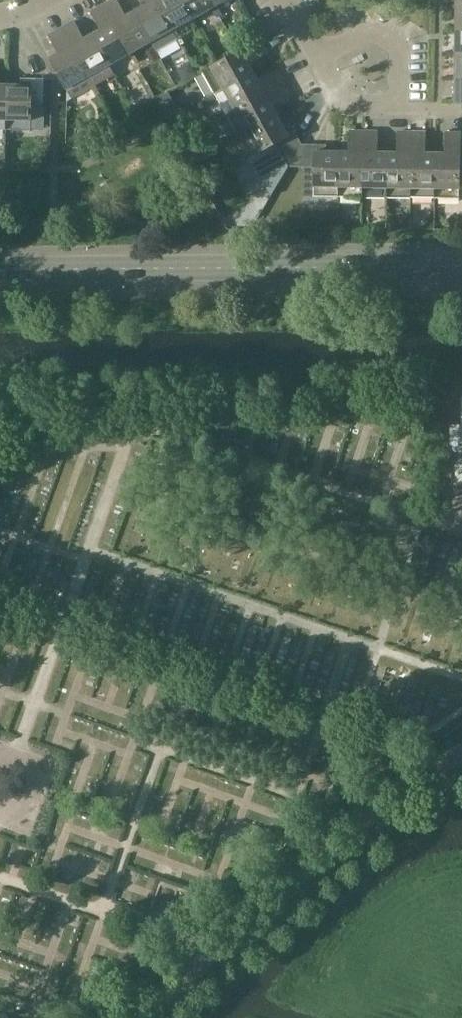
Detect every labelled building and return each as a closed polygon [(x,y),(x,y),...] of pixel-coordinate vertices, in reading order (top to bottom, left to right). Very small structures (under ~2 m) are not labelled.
[(104,5),(136,64),(139,62),(134,53),(152,43),(135,12),(126,16),(117,0),(114,0),(104,5)] [(135,12),(152,43),(157,53),(158,52),(178,40),(156,0),(140,0),(144,7),(135,12)] [(178,40),(182,38),(177,29),(194,20),(183,0),(156,0),(178,40)] [(194,20),(213,10),(217,18),(220,17),(211,0),(183,0),(194,20)] [(220,17),(223,15),(218,7),(230,0),(211,0),(220,17)] [(102,30),(93,35),(111,66),(129,56),(134,65),(136,64),(104,5),(92,12),(102,30)] [(75,22),(62,29),(99,96),(101,95),(96,85),(115,75),(111,66),(93,35),(84,40),(75,22)] [(99,96),(62,29),(50,36),(60,53),(50,59),(73,99),(73,98),(92,88),(97,97),(99,96)] [(203,73),(216,98),(221,96),(218,90),(222,88),(224,91),(255,73),(251,66),(269,56),(261,41),(203,73)] [(197,75),(190,63),(178,70),(185,82),(197,75)] [(216,98),(226,116),(285,84),(279,73),(260,83),(255,73),(224,91),(222,88),(218,90),(221,96),(216,98)] [(21,85),(7,85),(7,121),(32,121),(32,105),(44,105),(45,79),(21,79),(21,85)] [(226,116),(236,134),(245,129),(247,132),(278,114),(274,107),(292,96),(285,84),(226,116)] [(276,144),(289,168),(303,146),(291,124),(286,127),(278,114),(247,132),(245,129),(236,134),(240,140),(250,159),(276,144)] [(364,199),(364,189),(365,132),(351,132),(351,152),(340,152),(339,188),(336,188),(336,193),(342,193),(342,198),(364,199)] [(364,189),(385,190),(388,189),(388,153),(379,153),(379,132),(365,132),(364,189)] [(388,189),(385,190),(385,199),(391,199),(391,198),(412,198),(413,133),(399,133),(398,153),(388,153),(388,189)] [(427,133),(413,133),(412,198),(439,199),(439,195),(433,195),(433,190),(436,190),(437,154),(427,154),(427,133)] [(437,154),(436,190),(433,190),(433,195),(439,195),(439,199),(461,199),(461,186),(461,154),(461,134),(447,133),(446,154),(437,154)] [(315,198),(342,198),(342,193),(336,193),(336,188),(339,188),(340,152),(327,152),(327,146),(303,146),(289,168),(315,168),(315,198)] [(451,425),(451,444),(461,455),(461,425),(451,425)]
